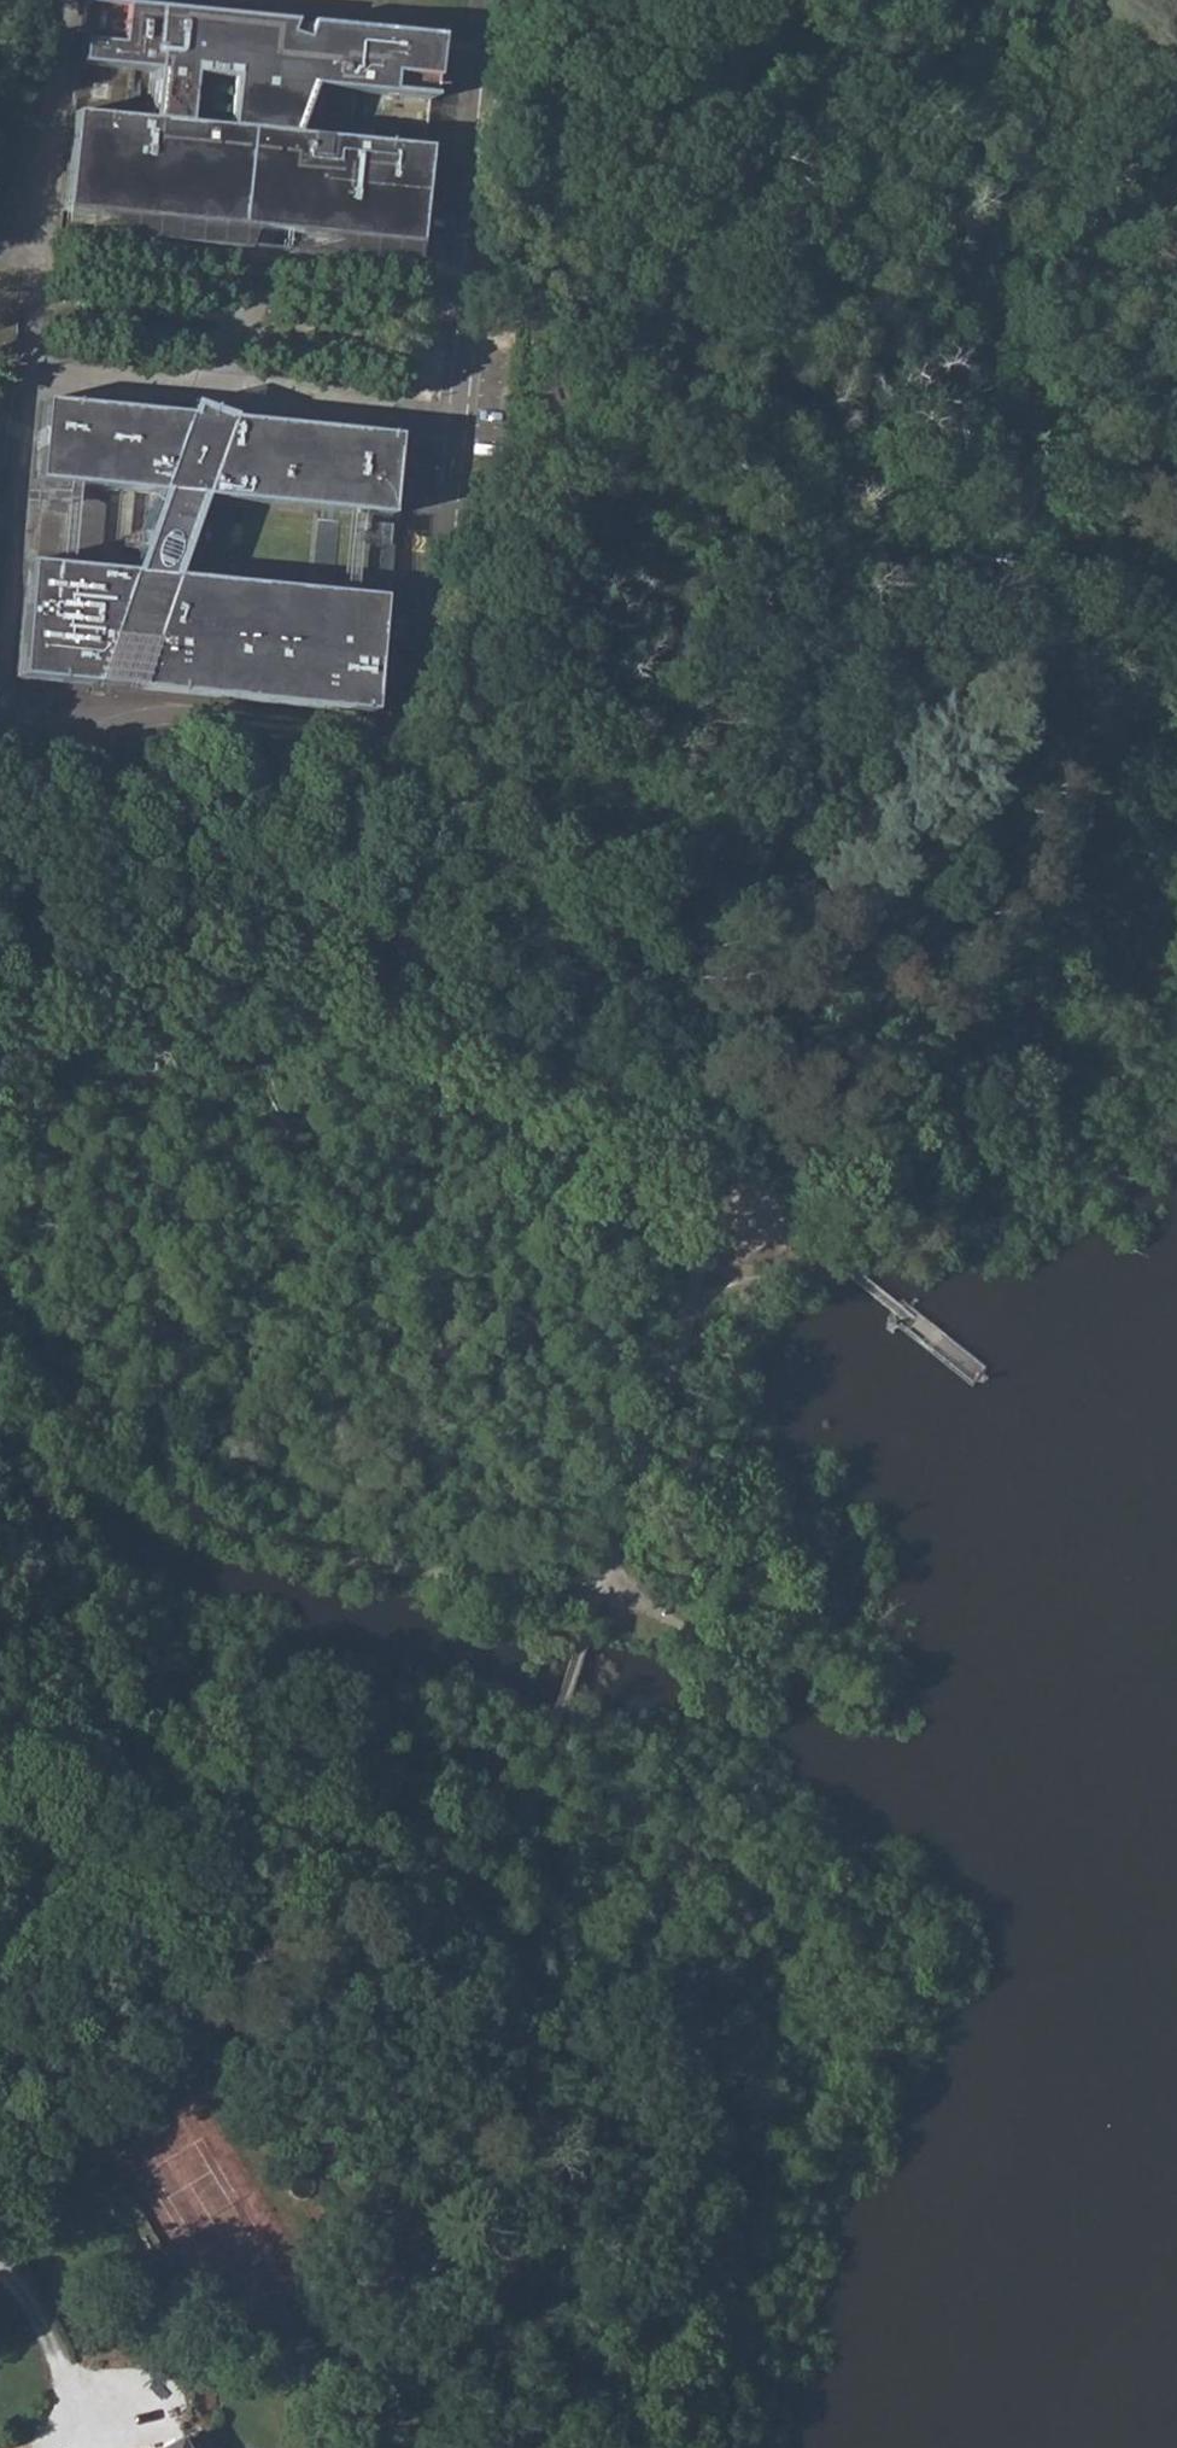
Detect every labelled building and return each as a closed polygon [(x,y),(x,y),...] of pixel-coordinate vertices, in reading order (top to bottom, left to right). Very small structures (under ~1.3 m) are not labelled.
[(84,1),(78,66),(173,75),(170,126),(73,115),(63,211),(250,230),(261,232),(262,237),(265,240),(269,241),(273,240),(276,238),(278,234),(293,235),(414,247),(414,246),(424,150),(305,139),(327,94),(429,102),(436,37),(84,1)] [(250,230),(63,211),(61,232),(412,268),(414,247),(293,235),(278,234),(276,238),(273,240),(269,241),(265,240),(262,237),(261,232),(250,230)] [(105,638),(148,642),(131,690),(366,714),(378,597),(172,576),(201,497),(386,516),(395,435),(229,418),(221,415),(190,402),(186,414),(43,399),(35,480),(158,492),(143,534),(138,533),(137,539),(136,548),(138,548),(130,572),(27,561),(15,677),(89,685),(105,638)] [(163,2447),(184,2447),(180,2440),(163,2447)]
